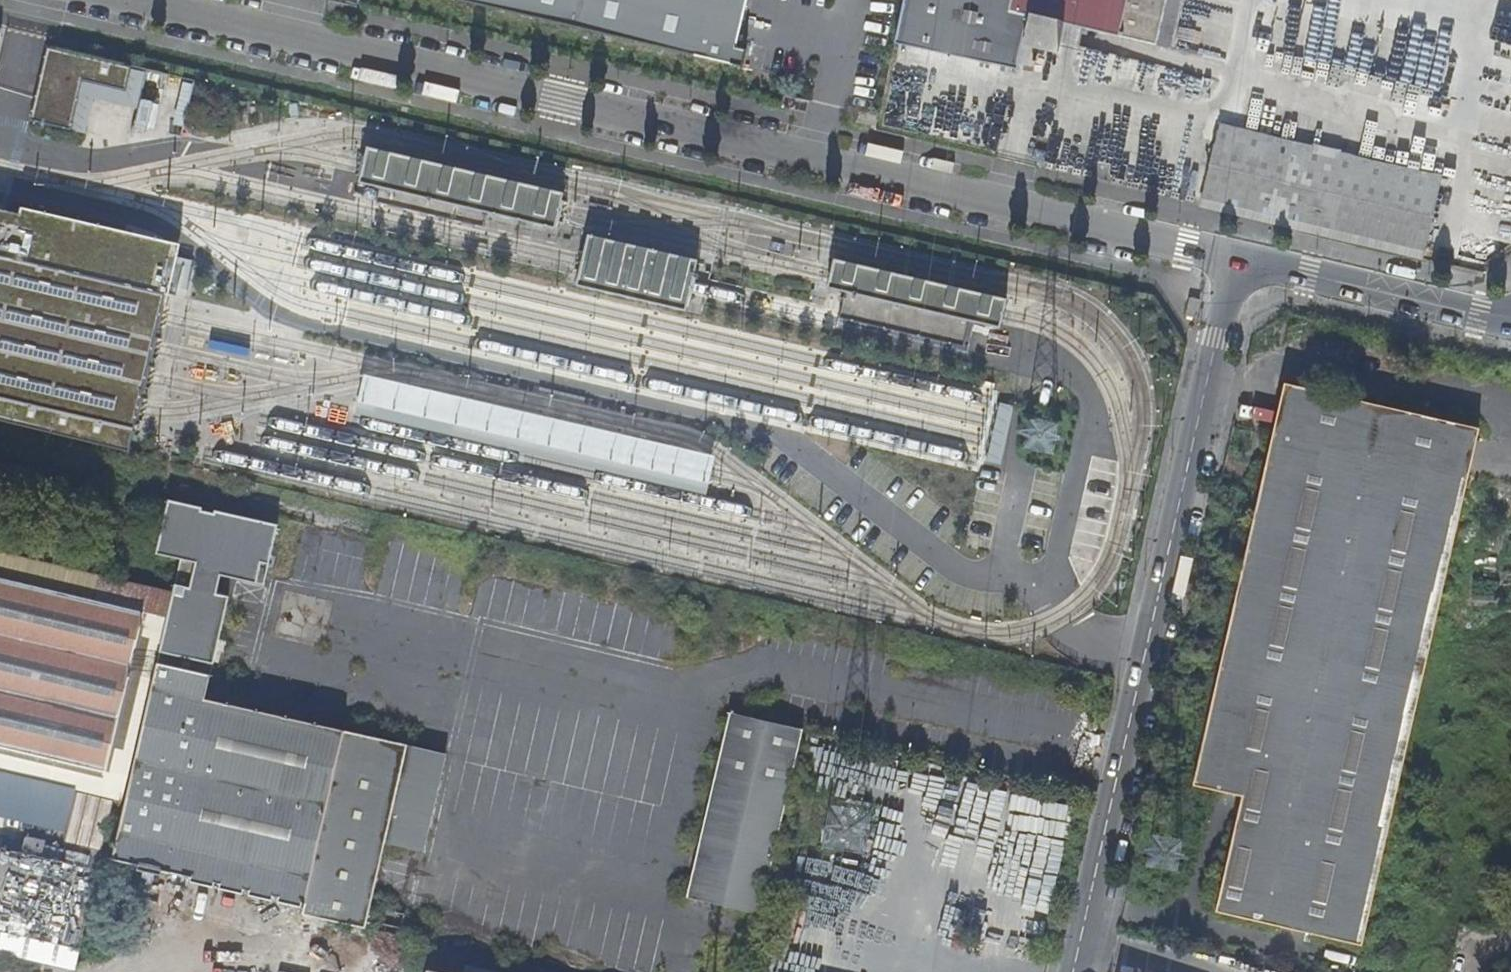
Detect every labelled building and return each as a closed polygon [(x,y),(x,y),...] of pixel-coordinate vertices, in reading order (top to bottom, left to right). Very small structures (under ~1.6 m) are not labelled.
[(741,64),(745,50),(735,48),(746,0),(464,0),(741,64)] [(1014,0),(904,0),(896,40),(1019,67),(1024,43),(1030,17),(1011,12),(1014,0)] [(1011,12),(1030,17),(1024,43),(1059,52),(1066,22),(1156,44),(1166,0),(1014,0),(1011,12)] [(129,69),(49,50),(32,121),(71,130),(82,80),(124,89),(129,69)] [(1090,55),(1090,71),(1135,71),(1135,55),(1090,55)] [(912,127),(913,70),(889,70),(887,127),(912,127)] [(987,103),(988,88),(992,88),(992,74),(972,73),(971,103),(987,103)] [(1224,125),(1205,206),(1252,217),(1425,257),(1443,176),(1224,125)] [(564,193),(368,148),(364,166),(360,184),(556,228),(560,211),(564,193)] [(0,204),(0,423),(128,453),(138,411),(146,377),(153,346),(161,314),(177,245),(0,204)] [(697,262),(587,236),(581,261),(576,285),(685,311),(691,287),(697,262)] [(1007,301),(833,261),(830,274),(827,286),(1001,326),(1004,314),(1007,301)] [(1204,299),(1193,297),(1189,315),(1200,317),(1204,299)] [(715,456),(370,376),(364,402),(709,482),(712,471),(715,456)] [(1362,939),(1480,424),(1286,378),(1193,782),(1243,793),(1217,907),(1362,939)] [(181,559),(174,592),(161,650),(215,662),(231,598),(213,594),(218,574),(254,583),(264,546),(271,548),(277,524),(167,498),(155,552),(181,559)] [(166,617),(0,577),(0,746),(129,777),(166,617)] [(158,663),(213,674),(215,662),(161,650),(158,663)] [(369,928),(408,742),(207,699),(213,674),(158,663),(138,751),(330,793),(306,901),(303,913),(304,914),(369,928)] [(762,913),(805,730),(731,713),(688,897),(762,913)] [(112,860),(306,901),(330,793),(138,751),(125,807),(123,807),(112,860)] [(0,773),(0,954),(74,970),(112,797),(0,773)] [(947,807),(980,812),(984,787),(951,782),(947,807)] [(774,951),(801,957),(820,870),(794,864),(774,951)]
